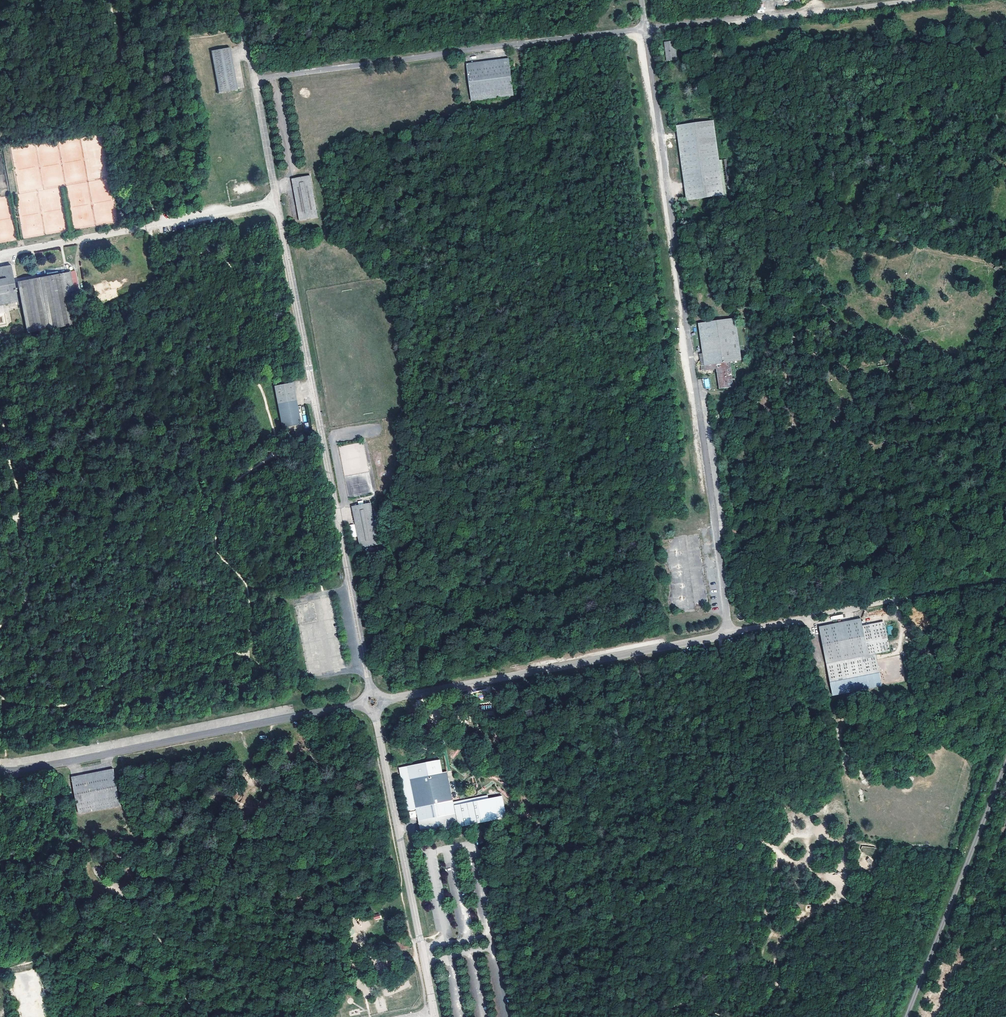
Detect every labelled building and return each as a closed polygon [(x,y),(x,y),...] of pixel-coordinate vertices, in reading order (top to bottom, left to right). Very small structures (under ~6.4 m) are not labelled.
[(675,41),(664,43),(666,61),(677,59),(675,41)] [(230,47),(211,51),(219,92),(237,88),(236,80),(230,47)] [(503,59),(467,63),(472,101),(514,95),(509,58),(503,59)] [(307,98),(310,92),(303,88),(300,94),(307,98)] [(714,120),(676,126),(677,135),(686,200),(724,195),(714,120)] [(16,194),(20,194),(11,147),(1,149),(1,151),(9,195),(16,194)] [(318,217),(310,176),(291,179),(300,220),(318,217)] [(97,224),(112,223),(112,186),(102,186),(102,187),(104,187),(105,203),(97,203),(97,206),(99,206),(99,215),(96,215),(96,220),(97,220),(97,224)] [(0,267),(0,304),(15,301),(15,304),(19,304),(11,264),(0,267)] [(28,335),(85,323),(79,290),(91,287),(87,267),(17,281),(28,335)] [(0,313),(0,326),(8,325),(6,312),(0,313)] [(736,318),(698,323),(702,354),(702,356),(704,370),(716,369),(719,388),(734,386),(730,362),(742,360),(736,318)] [(293,382),(274,385),(283,427),(301,423),(293,382)] [(371,503),(352,506),(353,512),(360,547),(379,543),(371,503)] [(820,626),(826,662),(868,655),(862,626),(861,618),(820,626)] [(885,622),(862,626),(868,655),(877,653),(890,651),(885,622)] [(883,686),(882,682),(877,653),(868,655),(826,662),(832,695),(883,686)] [(440,759),(400,766),(408,809),(416,808),(417,812),(421,833),(483,822),(479,800),(454,805),(448,771),(443,772),(440,759)] [(79,774),(71,776),(79,814),(121,805),(114,768),(79,774)]
